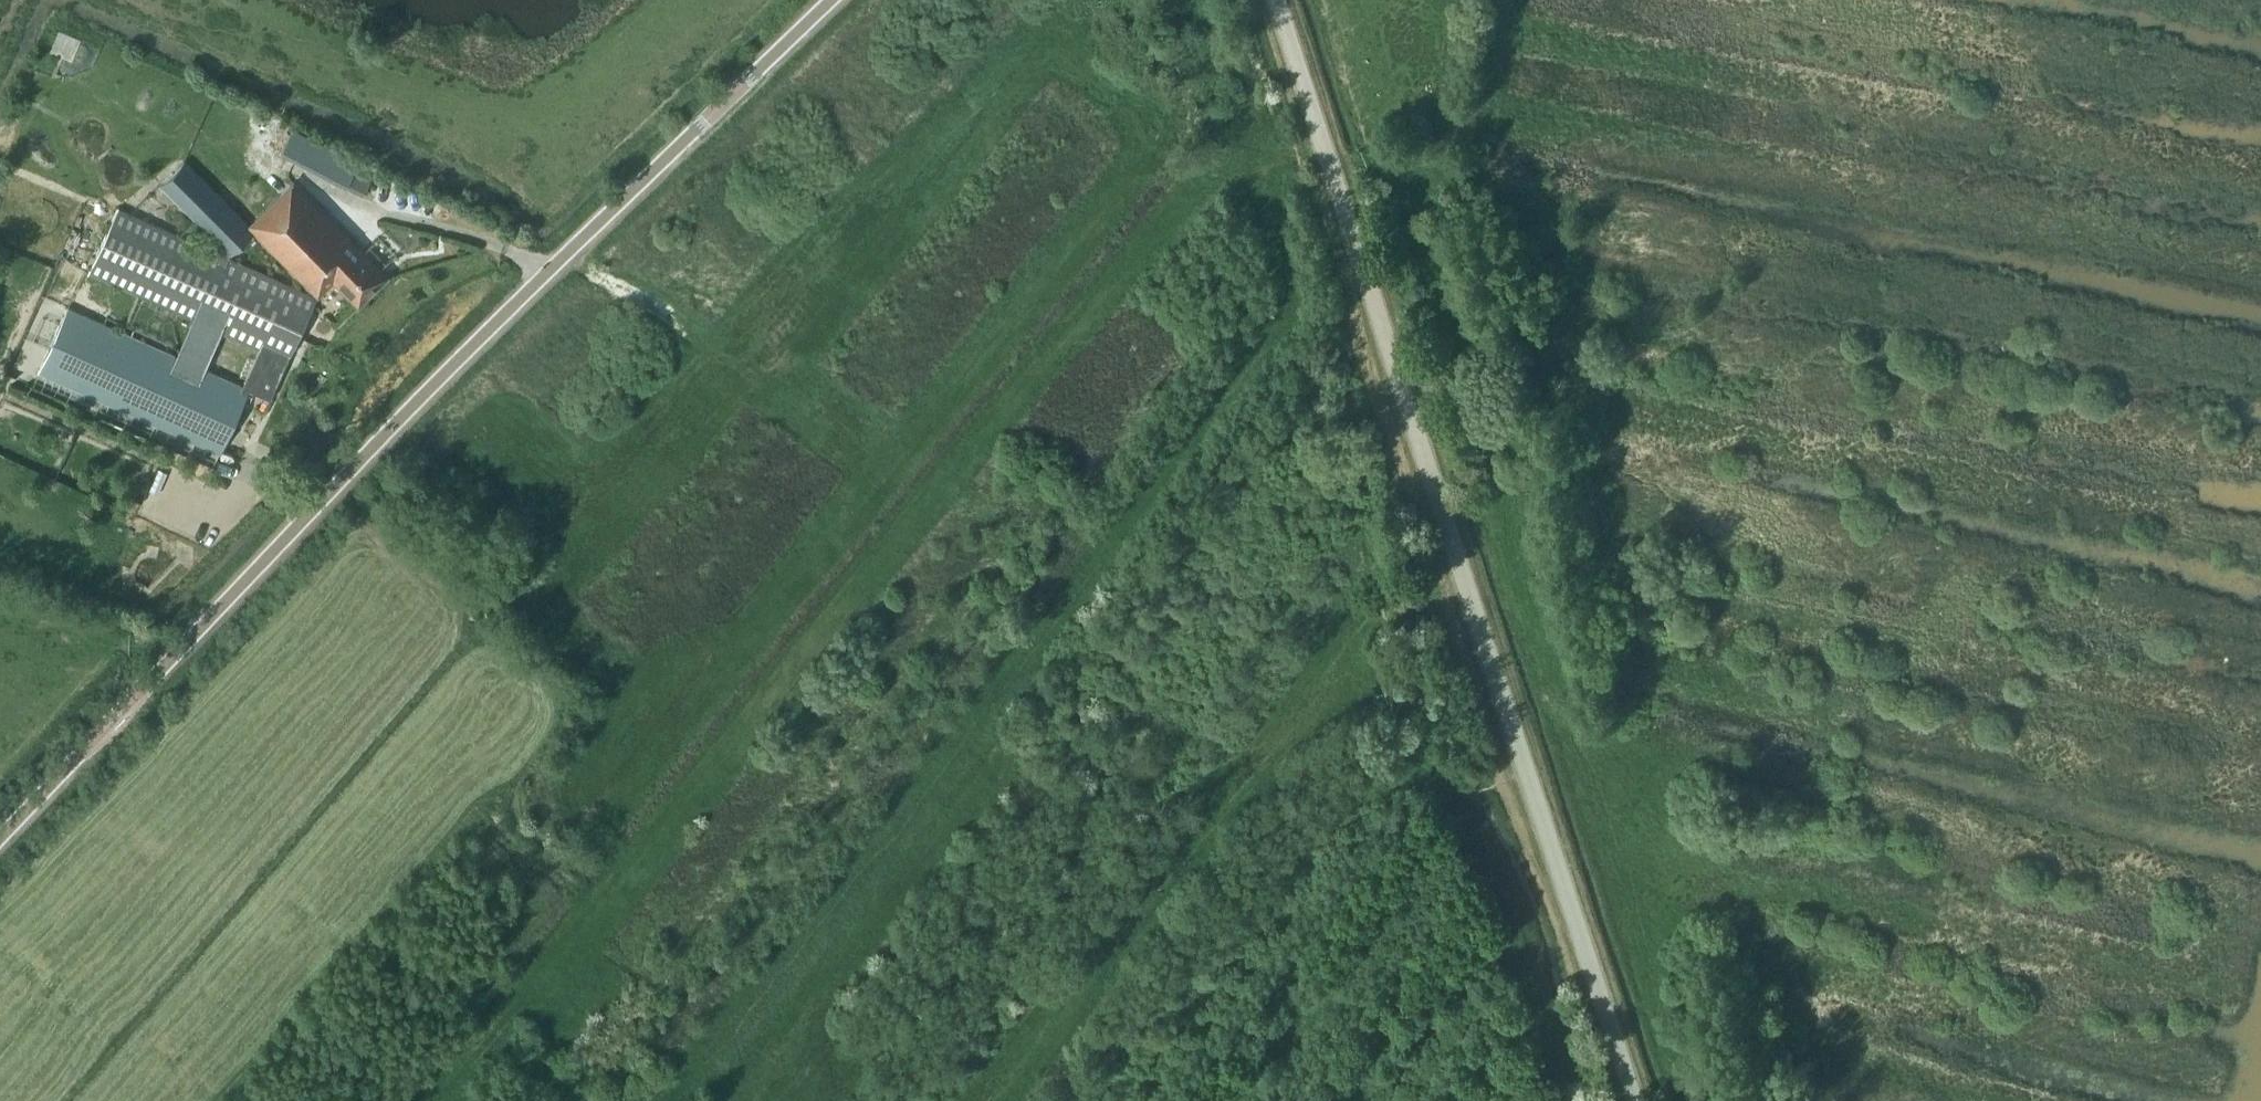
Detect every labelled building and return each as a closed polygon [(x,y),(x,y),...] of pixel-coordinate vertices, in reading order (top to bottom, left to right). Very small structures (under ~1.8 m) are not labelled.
[(323,174),(346,186),(358,162),(335,150),(323,174)] [(370,260),(371,258),(294,180),(250,224),(185,159),(161,183),(226,248),(222,254),(119,207),(89,272),(193,319),(177,355),(68,306),(38,370),(220,452),(249,388),(270,397),(316,297),(228,257),(231,253),(254,230),(317,295),(333,280),(339,286),(343,287),(358,302),(385,275),(370,260)]
